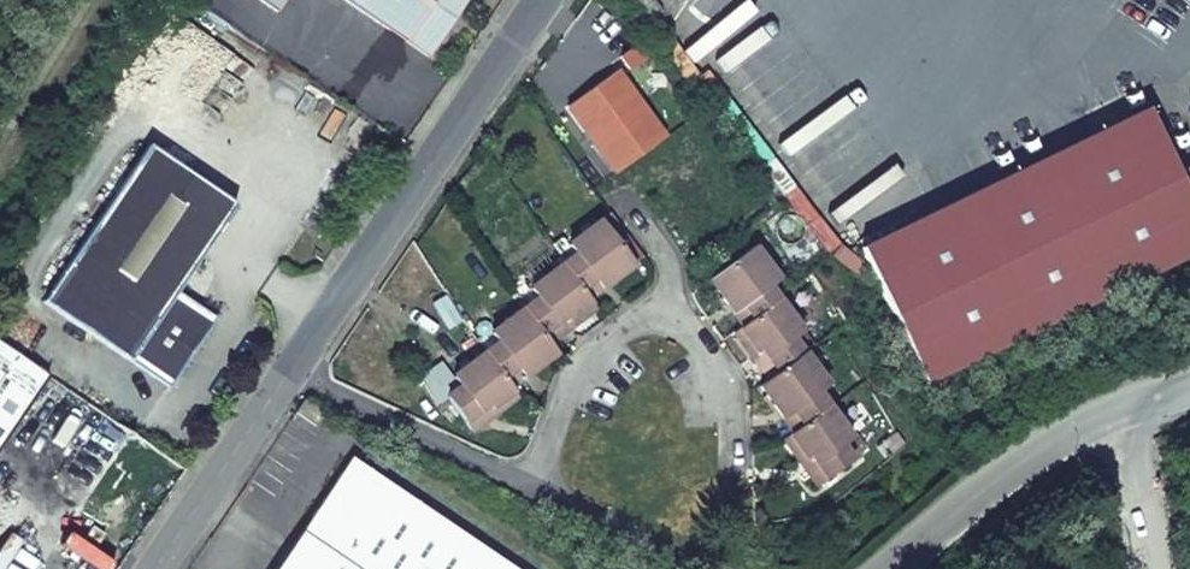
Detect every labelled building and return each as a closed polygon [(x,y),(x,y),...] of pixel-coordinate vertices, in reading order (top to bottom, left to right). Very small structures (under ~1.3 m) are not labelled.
[(276,12),(285,0),(258,0),(276,12)] [(406,43),(428,58),(468,0),(343,0),(406,43)] [(1147,109),(860,249),(926,385),(1189,257),(1189,167),(1178,173),(1147,109)] [(177,292),(236,205),(148,145),(42,302),(170,388),(216,318),(177,292)] [(601,221),(568,245),(575,255),(562,265),(580,290),(602,273),(609,283),(633,265),(601,221)] [(753,247),(709,280),(727,304),(737,297),(753,319),(778,301),(768,287),(777,280),(753,247)] [(536,299),(522,310),(540,334),(563,317),(570,327),(595,309),(587,299),(580,290),(562,265),(529,290),(536,299)] [(602,273),(580,290),(587,299),(609,283),(602,273)] [(737,297),(727,304),(743,325),(744,326),(753,319),(737,297)] [(743,325),(734,333),(752,357),(762,349),(779,372),(803,354),(792,340),(802,333),(778,301),(753,319),(744,326),(743,325)] [(498,343),(484,354),(502,378),(524,362),(532,371),(556,353),(548,344),(540,334),(522,310),(490,334),(498,343)] [(563,317),(540,334),(548,344),(570,327),(563,317)] [(47,377),(0,345),(0,448),(47,377)] [(762,349),(752,357),(769,379),(769,380),(779,372),(762,349)] [(459,387),(445,398),(464,422),(486,405),(493,414),(517,397),(509,388),(502,378),(484,354),(452,378),(459,387)] [(769,379),(759,386),(777,410),(787,403),(804,425),(828,407),(818,394),(828,386),(803,354),(779,372),(769,380),(769,379)] [(524,362),(502,378),(509,388),(532,371),(524,362)] [(132,435),(47,377),(0,448),(0,568),(41,568),(132,435)] [(787,403),(777,410),(794,432),(804,425),(787,403)] [(486,405),(464,422),(471,432),(493,414),(486,405)] [(794,432),(784,439),(802,463),(811,456),(828,478),(853,460),(842,446),(852,439),(828,407),(804,425),(794,432)] [(811,456),(802,463),(818,485),(828,478),(811,456)] [(351,459),(276,568),(515,568),(351,459)]
